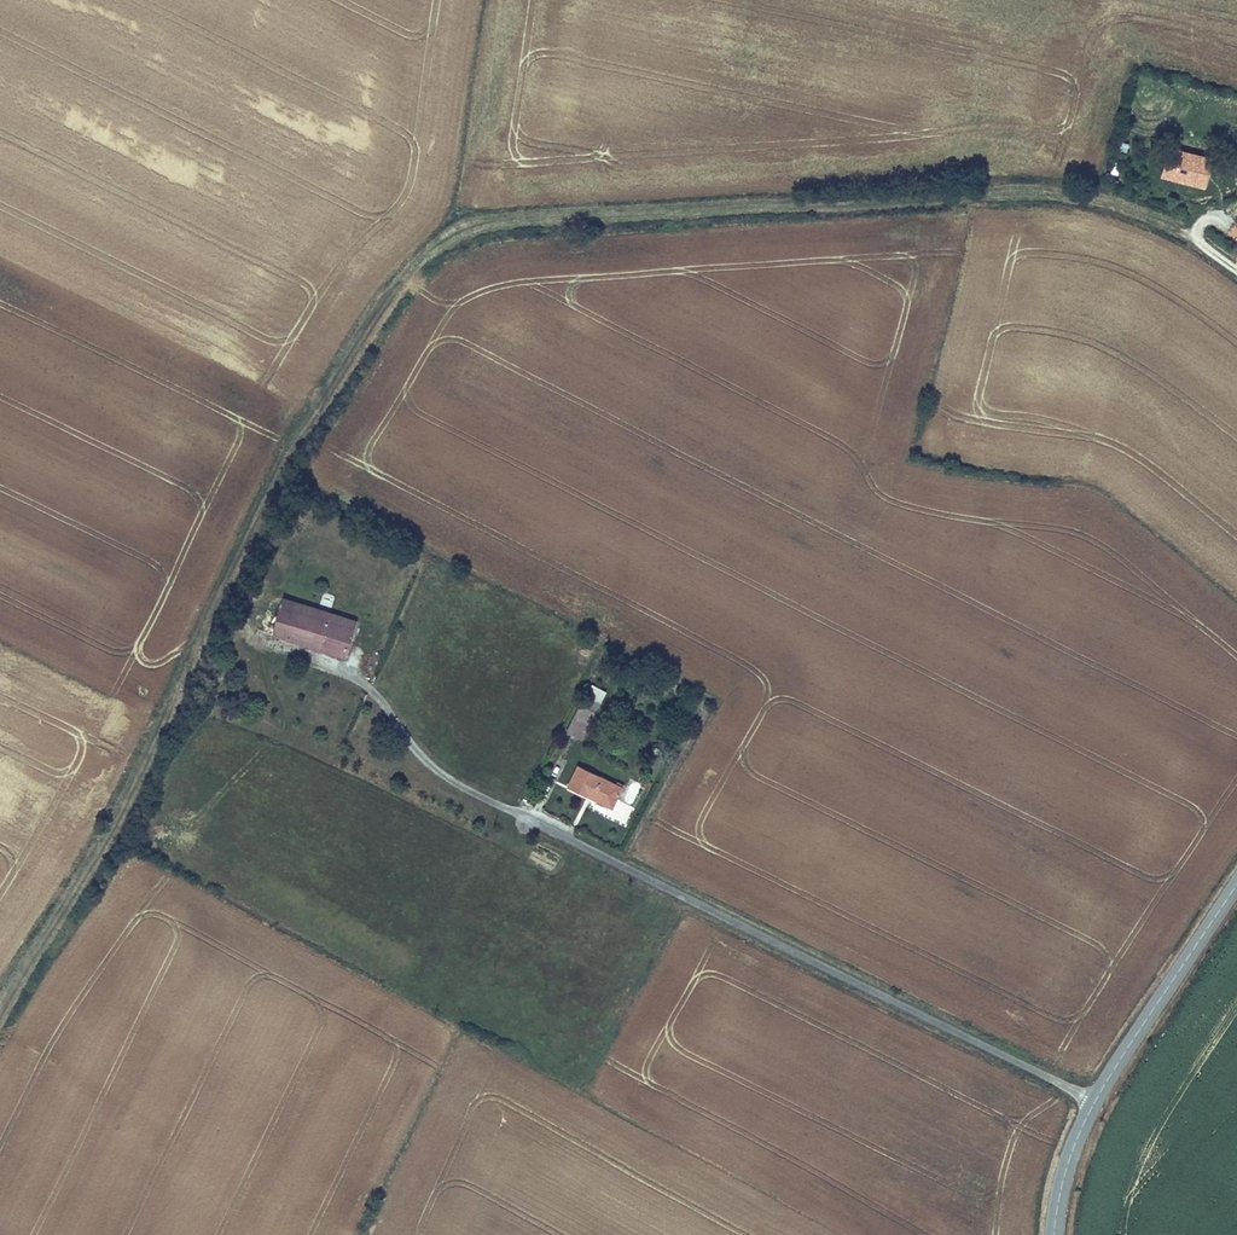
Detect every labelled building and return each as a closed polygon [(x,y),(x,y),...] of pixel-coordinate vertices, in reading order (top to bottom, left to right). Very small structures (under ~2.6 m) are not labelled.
[(1159,179),(1204,190),(1212,160),(1166,148),(1159,179)] [(271,637),(344,660),(356,621),(283,598),(281,605),(272,634),(271,637)] [(257,630),(272,634),(281,605),(266,600),(257,630)] [(566,733),(581,740),(594,713),(579,705),(566,733)] [(612,811),(623,789),(577,767),(566,789),(612,811)]
